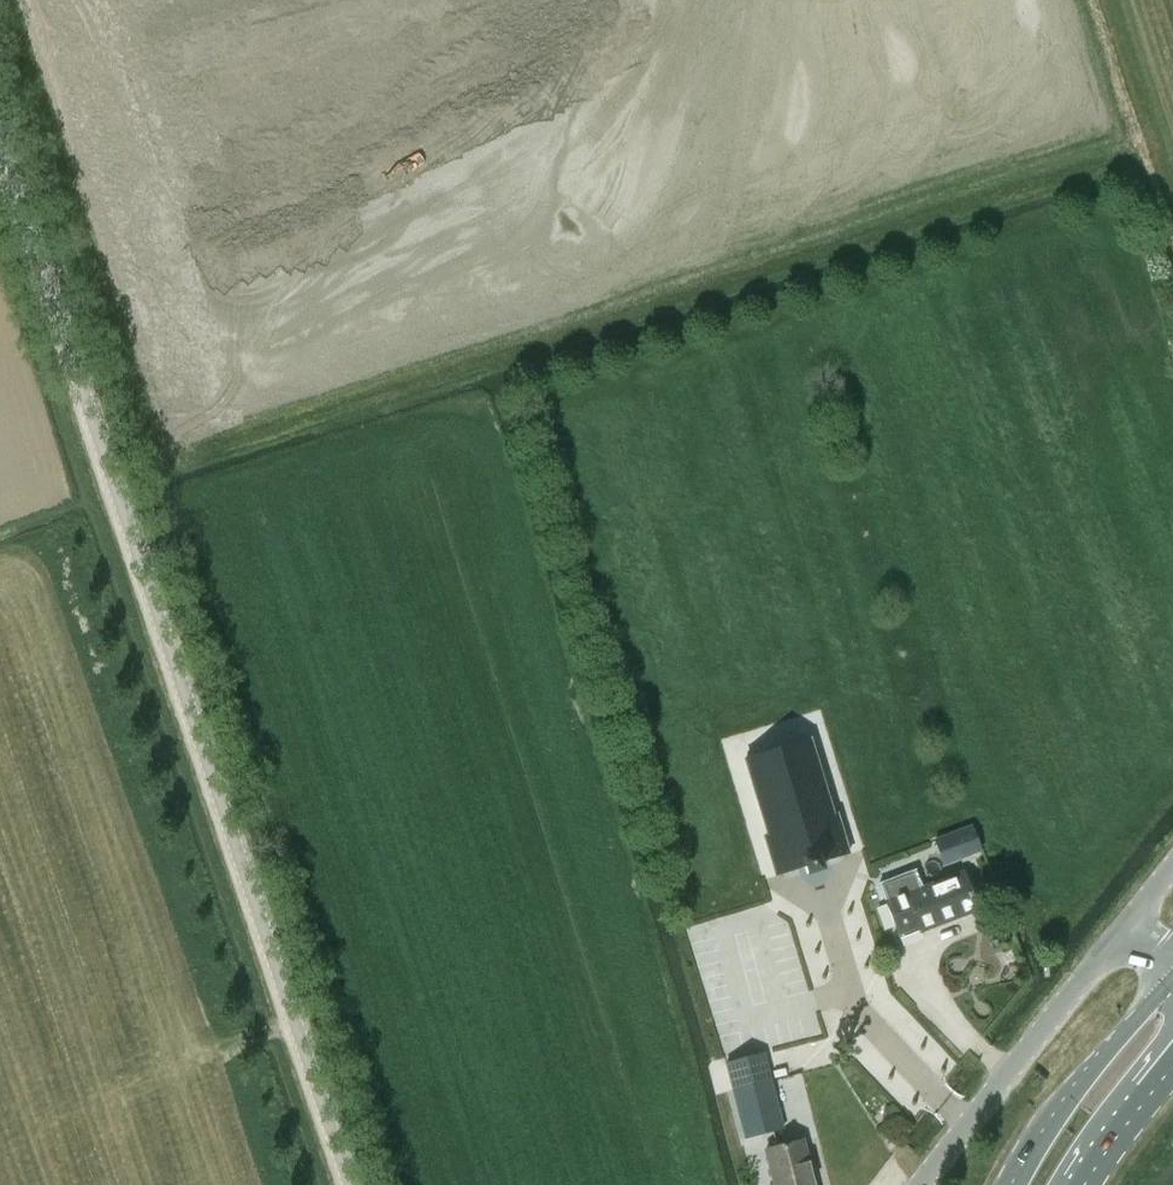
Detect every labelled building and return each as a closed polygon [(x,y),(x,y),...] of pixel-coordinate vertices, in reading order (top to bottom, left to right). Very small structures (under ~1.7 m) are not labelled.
[(810,739),(747,757),(771,835),(768,837),(779,875),(806,867),(807,874),(824,869),(822,862),(849,854),(837,817),(834,818),(810,739)] [(972,825),(933,840),(943,866),(982,851),(972,825)] [(964,873),(924,888),(916,868),(878,883),(885,902),(893,900),(901,921),(916,915),(922,930),(977,909),(964,873)] [(954,1057),(887,987),(840,1031),(912,1106),(922,1097),(930,1106),(947,1091),(933,1077),(954,1057)] [(732,1090),(722,1093),(726,1110),(737,1107),(745,1139),(785,1129),(765,1052),(725,1063),(732,1090)] [(768,1150),(777,1184),(815,1184),(804,1141),(768,1150)]
